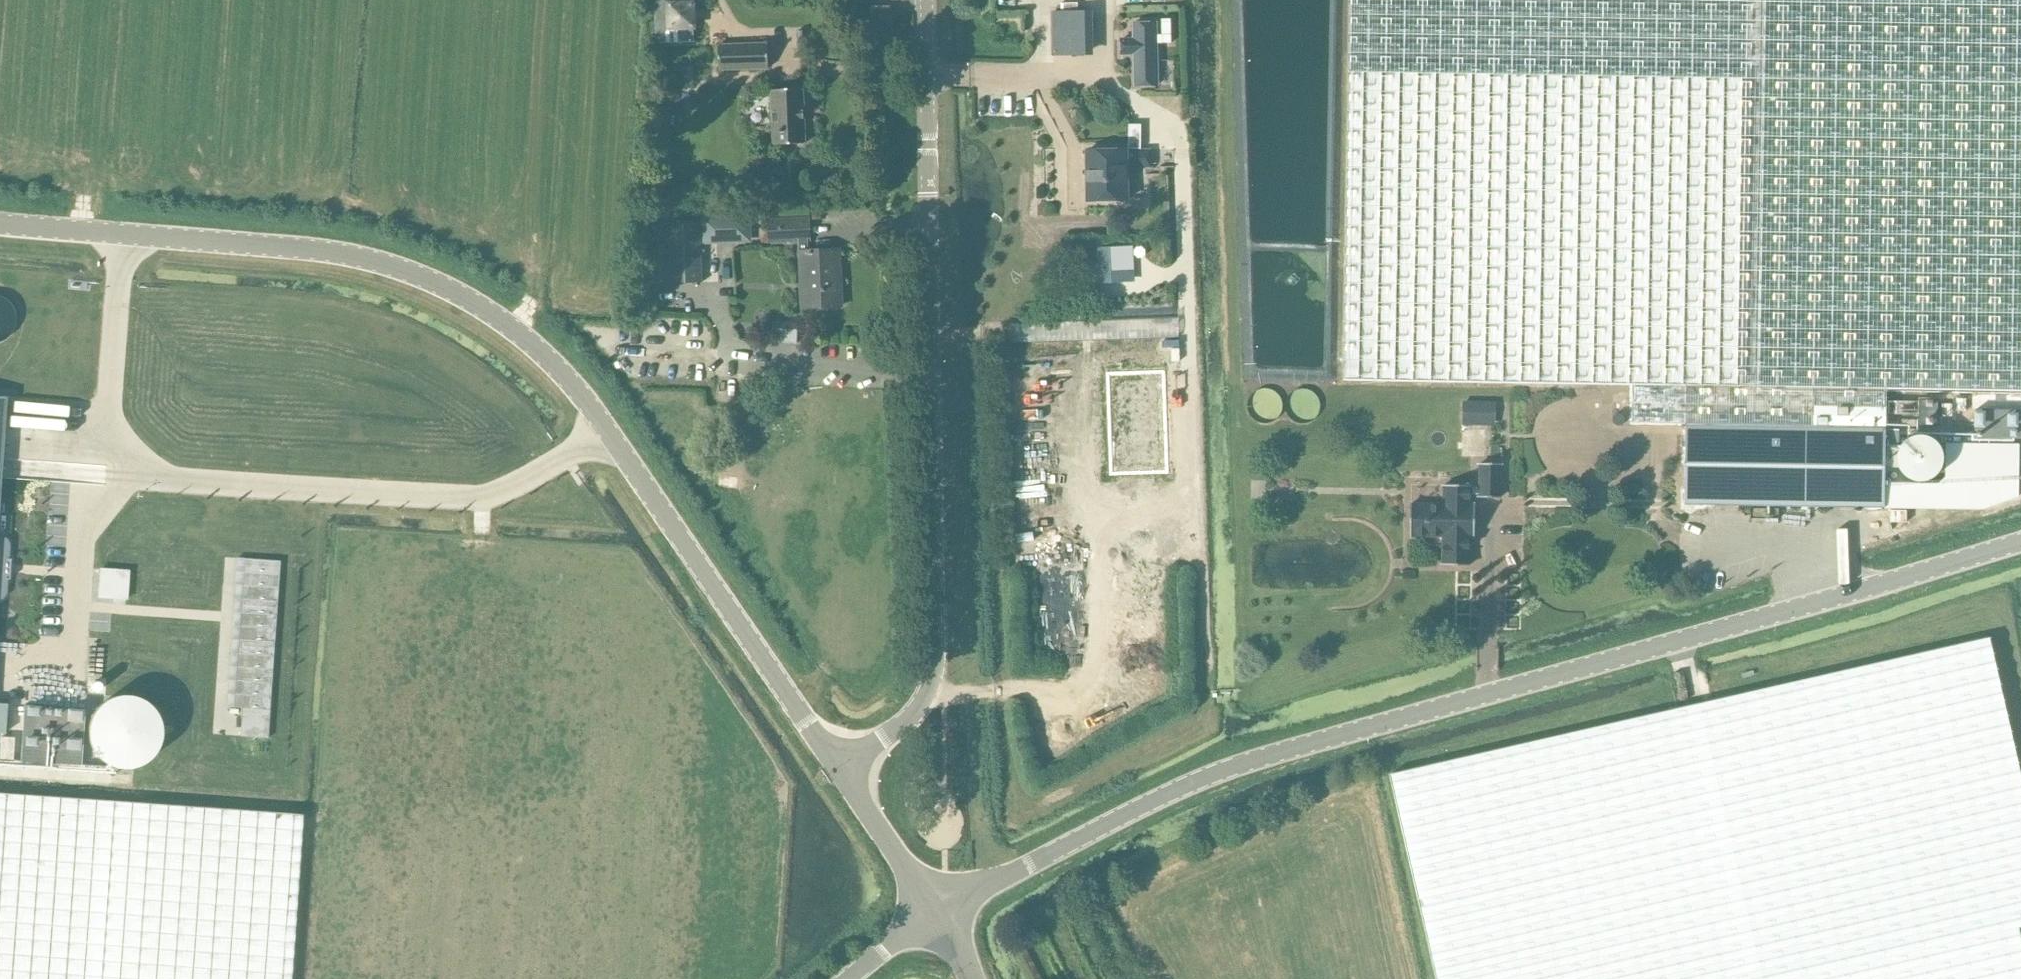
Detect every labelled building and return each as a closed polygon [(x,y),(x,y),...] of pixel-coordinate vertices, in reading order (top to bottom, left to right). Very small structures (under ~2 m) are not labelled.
[(1345,381),(1687,386),(1685,505),(1885,508),(1886,470),(1900,469),(1903,474),(1910,479),(1914,480),(1920,482),(1930,480),(1937,476),(1943,467),(1944,455),(1941,446),(1934,439),(1928,436),(1916,436),(1907,440),(1901,447),(1886,450),(1887,389),(2020,392),(2020,0),(1351,0),(1345,381)] [(697,30),(697,1),(668,2),(668,31),(697,30)] [(894,36),(893,6),(872,7),(873,37),(894,36)] [(1053,13),(1054,54),(1086,53),(1085,12),(1053,13)] [(1133,55),(1134,87),(1159,86),(1157,22),(1133,22),(1133,38),(1121,39),(1121,55),(1133,55)] [(720,71),(769,69),(768,43),(719,45),(720,71)] [(776,144),(804,142),(802,89),(774,90),(776,144)] [(1088,151),(1088,201),(1129,200),(1128,168),(1151,168),(1151,150),(1088,151)] [(802,242),(804,307),(842,305),(840,250),(808,251),(807,241),(812,241),(811,218),(768,219),(768,242),(802,242)] [(731,219),(703,220),(704,243),(732,242),(731,219)] [(703,282),(701,222),(668,223),(670,283),(703,282)] [(1165,371),(1107,373),(1111,474),(1168,473),(1165,371)] [(1463,399),(1462,423),(1494,423),(1495,400),(1463,399)] [(1889,401),(1888,414),(1897,414),(1919,415),(1919,426),(1938,426),(1938,399),(1920,399),(1919,402),(1897,402),(1889,401)] [(1975,437),(2020,438),(2020,410),(1976,409),(1975,437)] [(1443,565),(1471,565),(1471,564),(1470,564),(1471,537),(1474,537),(1475,537),(1476,505),(1475,505),(1475,506),(1471,505),(1471,495),(1481,495),(1481,496),(1480,496),(1480,498),(1501,498),(1501,497),(1502,465),(1502,464),(1481,464),(1481,465),(1482,465),(1481,488),(1472,488),(1472,486),(1445,485),(1445,486),(1445,505),(1413,504),(1412,504),(1411,536),(1444,536),(1444,564),(1443,564),(1443,565)] [(3,597),(5,595),(6,592),(6,580),(9,580),(10,574),(6,574),(7,565),(10,565),(11,560),(11,559),(8,559),(9,547),(8,543),(6,541),(4,539),(1,538),(0,538),(0,599),(3,597)] [(244,572),(279,574),(280,561),(245,558),(244,572)] [(278,588),(279,574),(244,572),(243,585),(278,588)] [(243,585),(242,599),(277,602),(278,588),(243,585)] [(242,599),(241,613),(276,615),(277,602),(242,599)] [(241,613),(240,626),(275,629),(276,615),(241,613)] [(240,626),(239,640),(274,642),(275,629),(240,626)] [(2020,928),(2020,927),(2020,773),(1990,638),(1392,774),(1439,978),(2020,978),(2020,932),(2020,928)] [(239,640),(238,653),(273,656),(274,642),(239,640)] [(238,653),(237,667),(272,669),(273,656),(238,653)] [(237,667),(236,680),(271,683),(272,669),(237,667)] [(236,680),(235,694),(270,697),(271,683),(236,680)] [(234,707),(234,708),(242,708),(269,710),(270,697),(235,694),(234,707)] [(24,706),(21,761),(81,765),(84,709),(24,706)] [(269,710),(242,708),(240,736),(267,738),(269,710)] [(0,751),(0,760),(13,761),(14,738),(1,737),(0,751)] [(302,814),(0,794),(0,978),(291,978),(302,814)]
